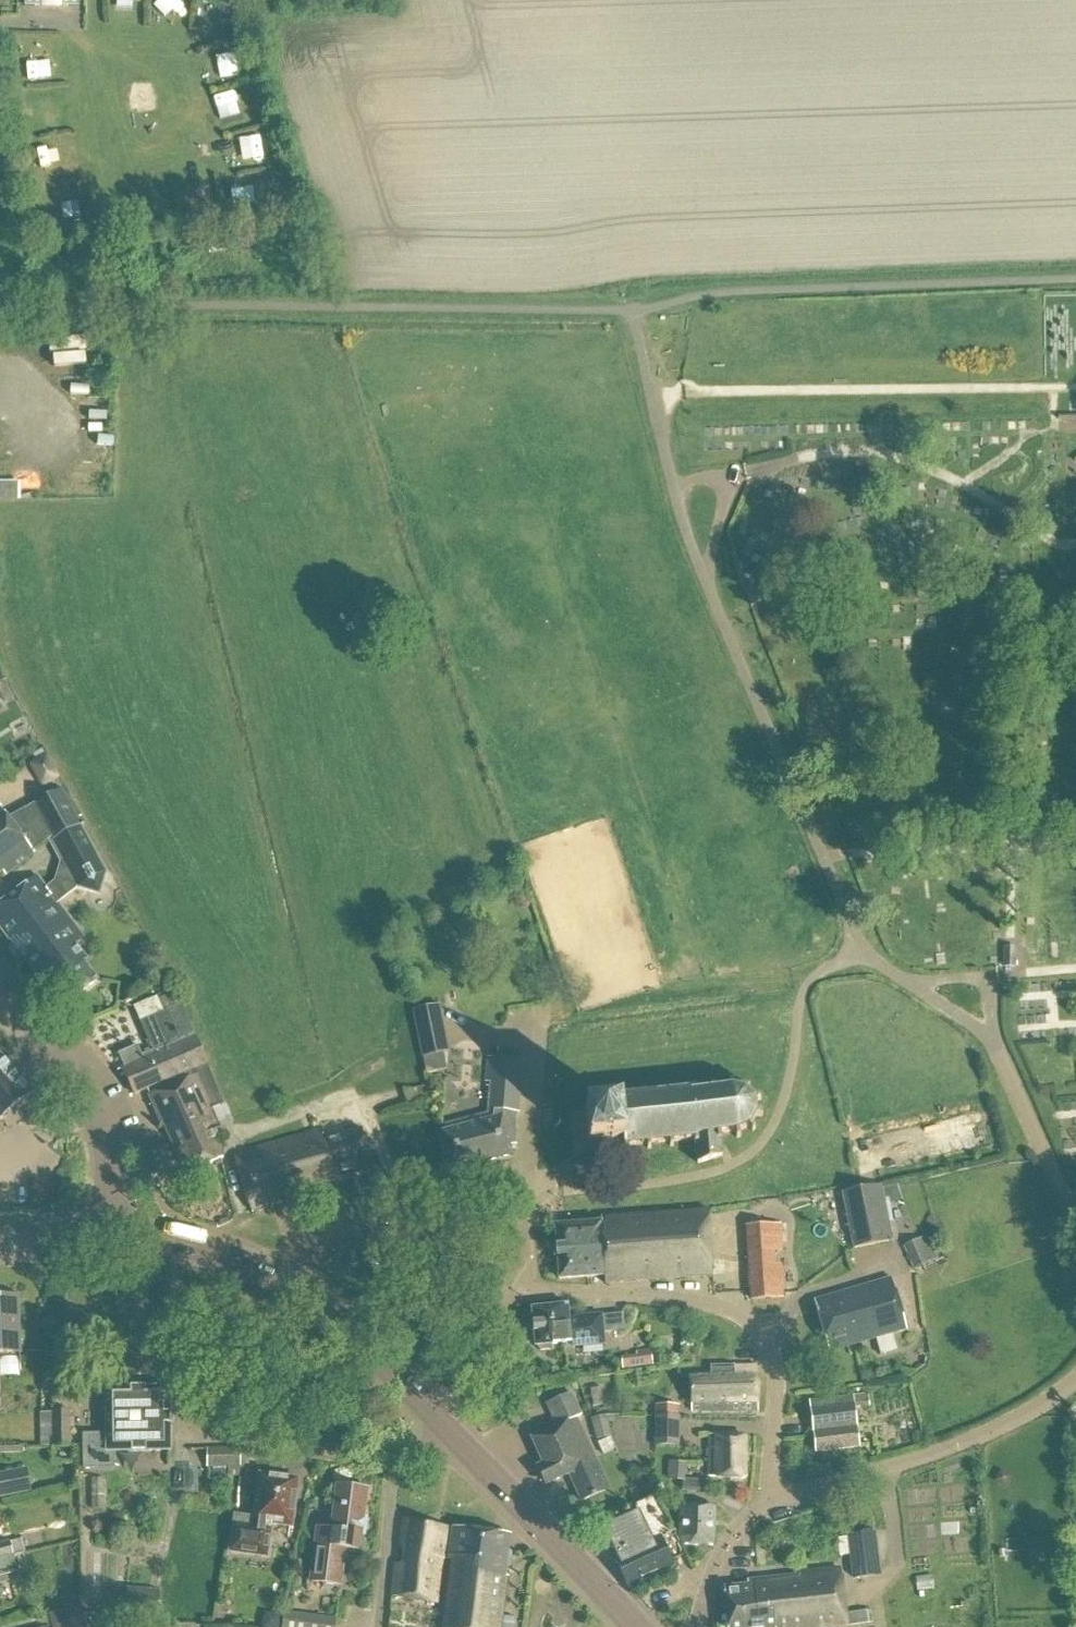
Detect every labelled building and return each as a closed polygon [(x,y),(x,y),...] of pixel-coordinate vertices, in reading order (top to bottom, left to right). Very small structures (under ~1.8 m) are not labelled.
[(25,8),(79,8),(79,0),(25,0),(25,8)] [(252,94),(225,97),(228,119),(254,116),(252,94)] [(82,395),(81,439),(110,439),(111,396),(82,395)] [(19,500),(19,483),(0,483),(0,499),(19,500)] [(754,587),(744,591),(751,607),(761,603),(754,587)] [(49,843),(78,827),(58,792),(33,808),(7,822),(0,813),(0,876),(3,873),(6,877),(35,855),(34,854),(49,843)] [(49,843),(55,845),(65,862),(59,882),(47,891),(38,879),(0,908),(0,929),(36,975),(42,970),(54,985),(56,983),(71,1002),(98,983),(83,964),(86,961),(74,946),(84,938),(58,905),(78,890),(100,896),(106,875),(78,827),(49,843)] [(1005,949),(1004,968),(1015,969),(1016,949),(1005,949)] [(146,1092),(146,1093),(193,1072),(208,1065),(177,994),(136,1011),(156,1057),(131,1068),(142,1094),(146,1092)] [(440,1006),(412,1012),(422,1059),(450,1054),(440,1006)] [(36,1093),(0,1052),(0,1120),(36,1093)] [(487,1083),(491,1083),(488,1122),(442,1133),(452,1172),(512,1156),(510,1147),(514,1147),(517,1115),(519,1115),(523,1062),(489,1060),(487,1083)] [(193,1072),(146,1093),(161,1126),(164,1125),(172,1144),(178,1158),(182,1156),(190,1174),(224,1159),(217,1144),(212,1134),(224,1129),(215,1110),(226,1105),(208,1065),(193,1072)] [(711,1086),(712,1092),(697,1094),(696,1087),(688,1088),(689,1092),(668,1094),(668,1090),(664,1090),(665,1095),(646,1097),(645,1092),(642,1092),(642,1097),(623,1099),(623,1094),(619,1095),(620,1107),(585,1110),(589,1146),(624,1143),(625,1153),(629,1152),(629,1148),(694,1141),(694,1146),(696,1145),(698,1163),(721,1157),(720,1143),(737,1141),(737,1137),(740,1137),(740,1132),(748,1128),(753,1133),(756,1130),(751,1125),(755,1117),(762,1118),(763,1114),(756,1113),(755,1104),(761,1101),(760,1097),(753,1100),(747,1093),(750,1087),(747,1085),(743,1091),(735,1090),(734,1082),(729,1083),(730,1090),(716,1092),(715,1086),(711,1086)] [(235,1158),(236,1163),(253,1214),(273,1207),(269,1197),(283,1192),(286,1202),(323,1191),(322,1187),(336,1183),(335,1180),(374,1169),(366,1144),(362,1131),(323,1143),(320,1133),(235,1158)] [(854,1250),(892,1242),(881,1186),(843,1194),(854,1250)] [(606,1285),(713,1277),(708,1211),(601,1219),(601,1223),(555,1227),(559,1281),(605,1277),(606,1285)] [(778,1225),(746,1227),(751,1301),(783,1298),(783,1295),(780,1250),(778,1225)] [(904,1248),(914,1271),(938,1260),(928,1237),(904,1248)] [(905,1330),(891,1281),(816,1303),(830,1352),(905,1330)] [(18,1297),(0,1298),(0,1354),(21,1353),(18,1297)] [(568,1306),(532,1310),(535,1348),(539,1347),(540,1351),(550,1350),(552,1346),(571,1344),(572,1349),(605,1345),(604,1335),(602,1317),(597,1318),(597,1316),(569,1319),(568,1306)] [(621,1358),(623,1370),(653,1367),(651,1352),(636,1353),(636,1357),(621,1358)] [(758,1413),(756,1366),(716,1367),(716,1371),(711,1371),(711,1376),(689,1378),(691,1413),(758,1413)] [(107,1389),(107,1421),(172,1420),(172,1414),(171,1414),(170,1388),(107,1389)] [(858,1443),(854,1410),(870,1408),(869,1396),(858,1397),(857,1393),(808,1398),(813,1449),(858,1443)] [(581,1417),(570,1394),(546,1405),(556,1428),(531,1439),(542,1465),(537,1467),(544,1483),(549,1485),(569,1475),(581,1502),(610,1490),(597,1461),(596,1462),(576,1419),(581,1417)] [(655,1416),(679,1417),(679,1406),(655,1405),(655,1416)] [(71,1412),(40,1413),(41,1448),(71,1447),(71,1412)] [(679,1417),(655,1416),(654,1447),(678,1447),(679,1417)] [(591,1420),(596,1442),(610,1438),(605,1417),(591,1420)] [(172,1420),(107,1421),(107,1435),(84,1435),(84,1469),(115,1469),(115,1453),(171,1452),(171,1425),(172,1425),(172,1420)] [(745,1438),(709,1436),(708,1478),(745,1480),(745,1438)] [(207,1468),(241,1468),(240,1449),(207,1450),(207,1468)] [(668,1460),(669,1478),(685,1477),(684,1459),(668,1460)] [(31,1491),(26,1469),(0,1474),(0,1497),(31,1491)] [(233,1516),(228,1562),(247,1564),(249,1546),(256,1547),(257,1538),(272,1539),(273,1527),(293,1529),(299,1479),(258,1474),(253,1518),(233,1516)] [(91,1480),(92,1511),(105,1510),(104,1480),(91,1480)] [(682,1493),(700,1494),(701,1482),(683,1481),(682,1493)] [(368,1490),(337,1486),(332,1530),(317,1528),(311,1581),(342,1585),(346,1549),(361,1550),(363,1535),(365,1535),(367,1516),(365,1516),(368,1490)] [(659,1503),(656,1497),(636,1507),(638,1513),(602,1530),(616,1558),(614,1559),(628,1589),(674,1567),(661,1540),(675,1532),(670,1523),(669,1523),(658,1503),(659,1503)] [(715,1508),(681,1506),(680,1538),(684,1546),(713,1547),(715,1508)] [(451,1528),(406,1520),(403,1547),(407,1550),(404,1565),(396,1568),(394,1603),(437,1607),(451,1528)] [(453,1529),(442,1626),(501,1626),(508,1578),(505,1578),(506,1570),(510,1568),(511,1555),(508,1552),(510,1536),(453,1529)] [(874,1533),(847,1536),(851,1567),(877,1564),(874,1533)] [(14,1556),(10,1543),(0,1546),(0,1559),(14,1556)] [(0,1559),(0,1586),(10,1583),(8,1576),(19,1573),(14,1556),(0,1559)] [(722,1589),(727,1626),(847,1626),(846,1626),(868,1623),(866,1612),(845,1615),(837,1567),(796,1572),(796,1575),(745,1582),(745,1586),(722,1589)] [(126,1589),(123,1618),(156,1622),(159,1592),(126,1589)] [(82,1607),(49,1615),(53,1626),(87,1626),(82,1607)] [(283,1626),(335,1626),(336,1619),(285,1613),(283,1626)] [(262,1626),(279,1626),(281,1617),(270,1615),(263,1619),(262,1626)]
